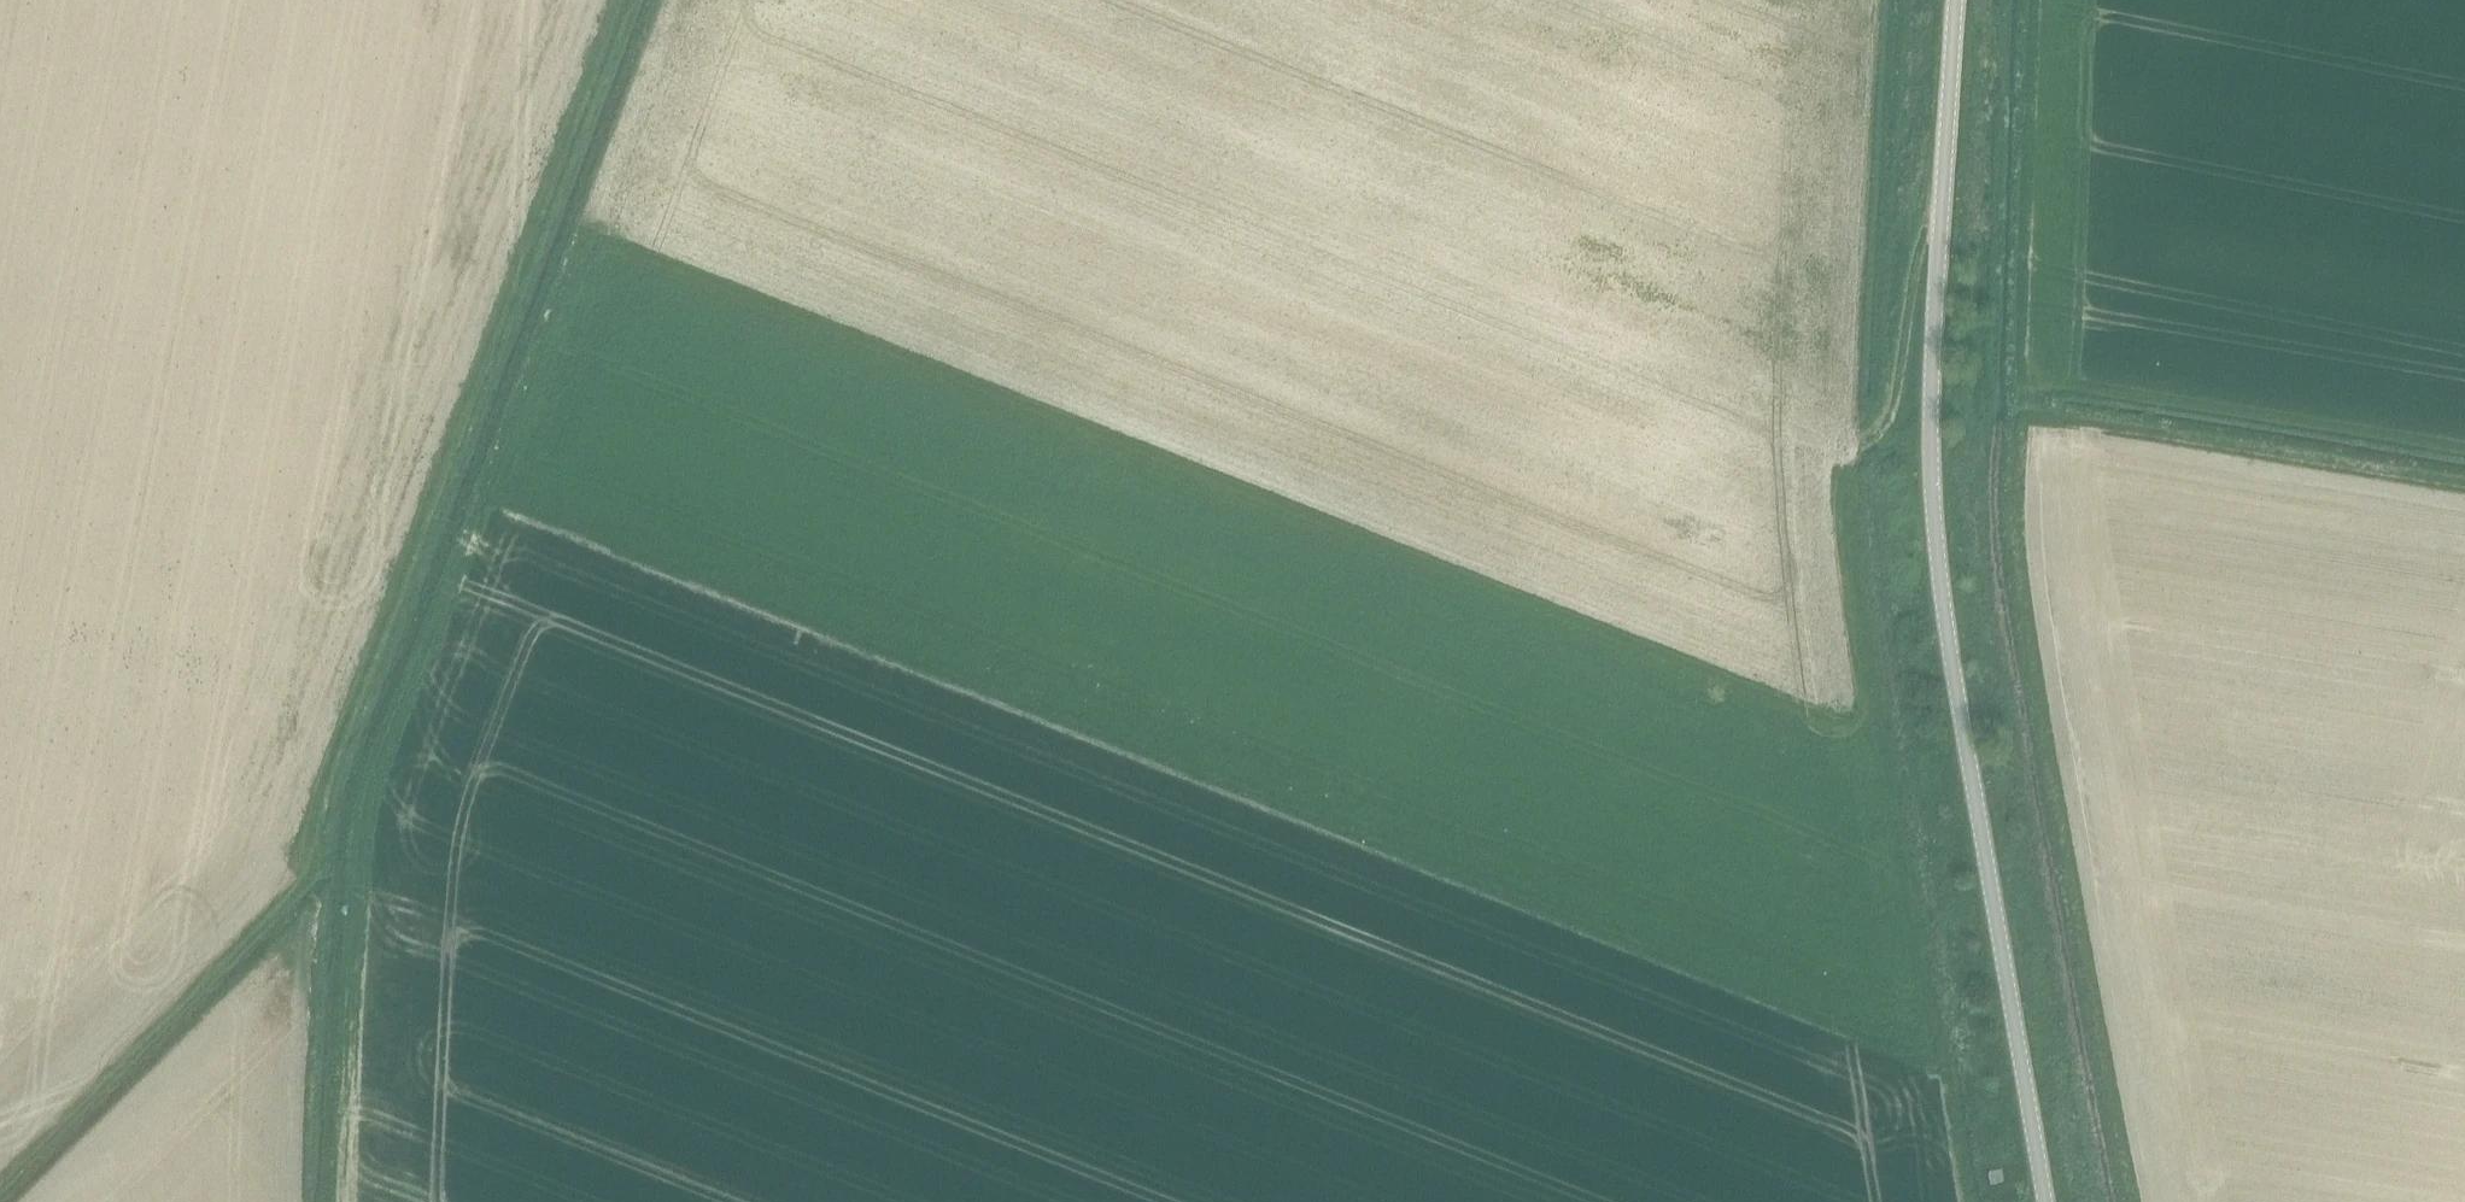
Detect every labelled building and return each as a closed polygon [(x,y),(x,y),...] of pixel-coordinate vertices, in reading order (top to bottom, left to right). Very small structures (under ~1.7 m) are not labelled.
[(1991,1166),(1993,1179),(2006,1177),(2005,1165),(1991,1166)]
